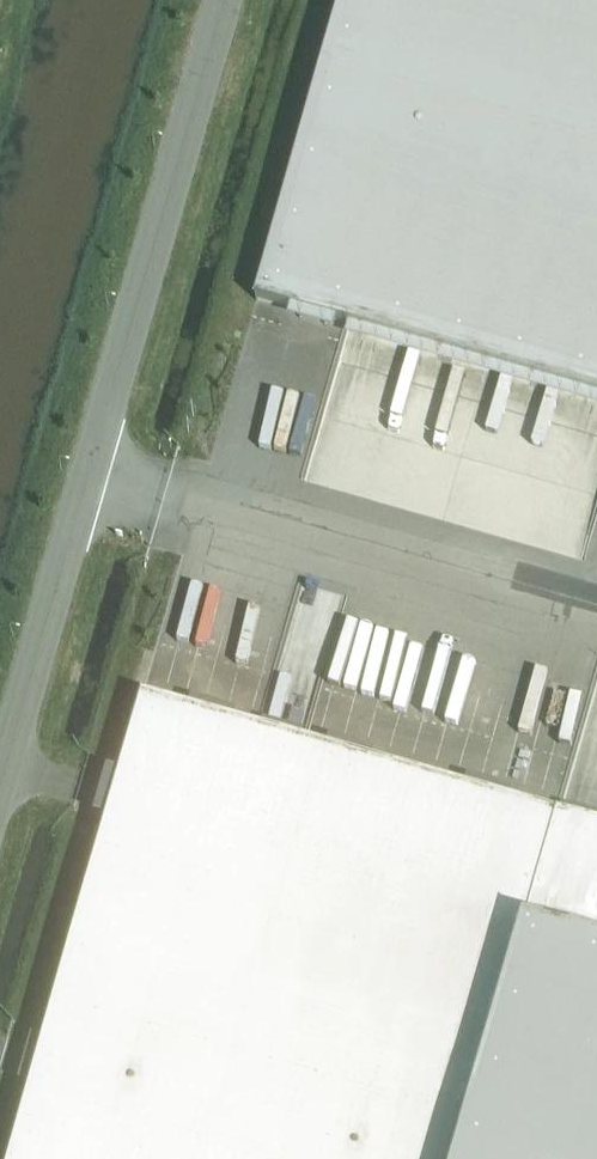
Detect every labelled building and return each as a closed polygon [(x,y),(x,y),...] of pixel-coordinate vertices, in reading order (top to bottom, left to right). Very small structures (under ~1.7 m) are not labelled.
[(256,301),(257,301),(258,299),(596,396),(596,0),(343,0),(256,301)] [(11,1158),(596,1158),(596,830),(144,700),(144,697),(143,697),(109,815),(42,1052),(33,1081),(11,1158)]
